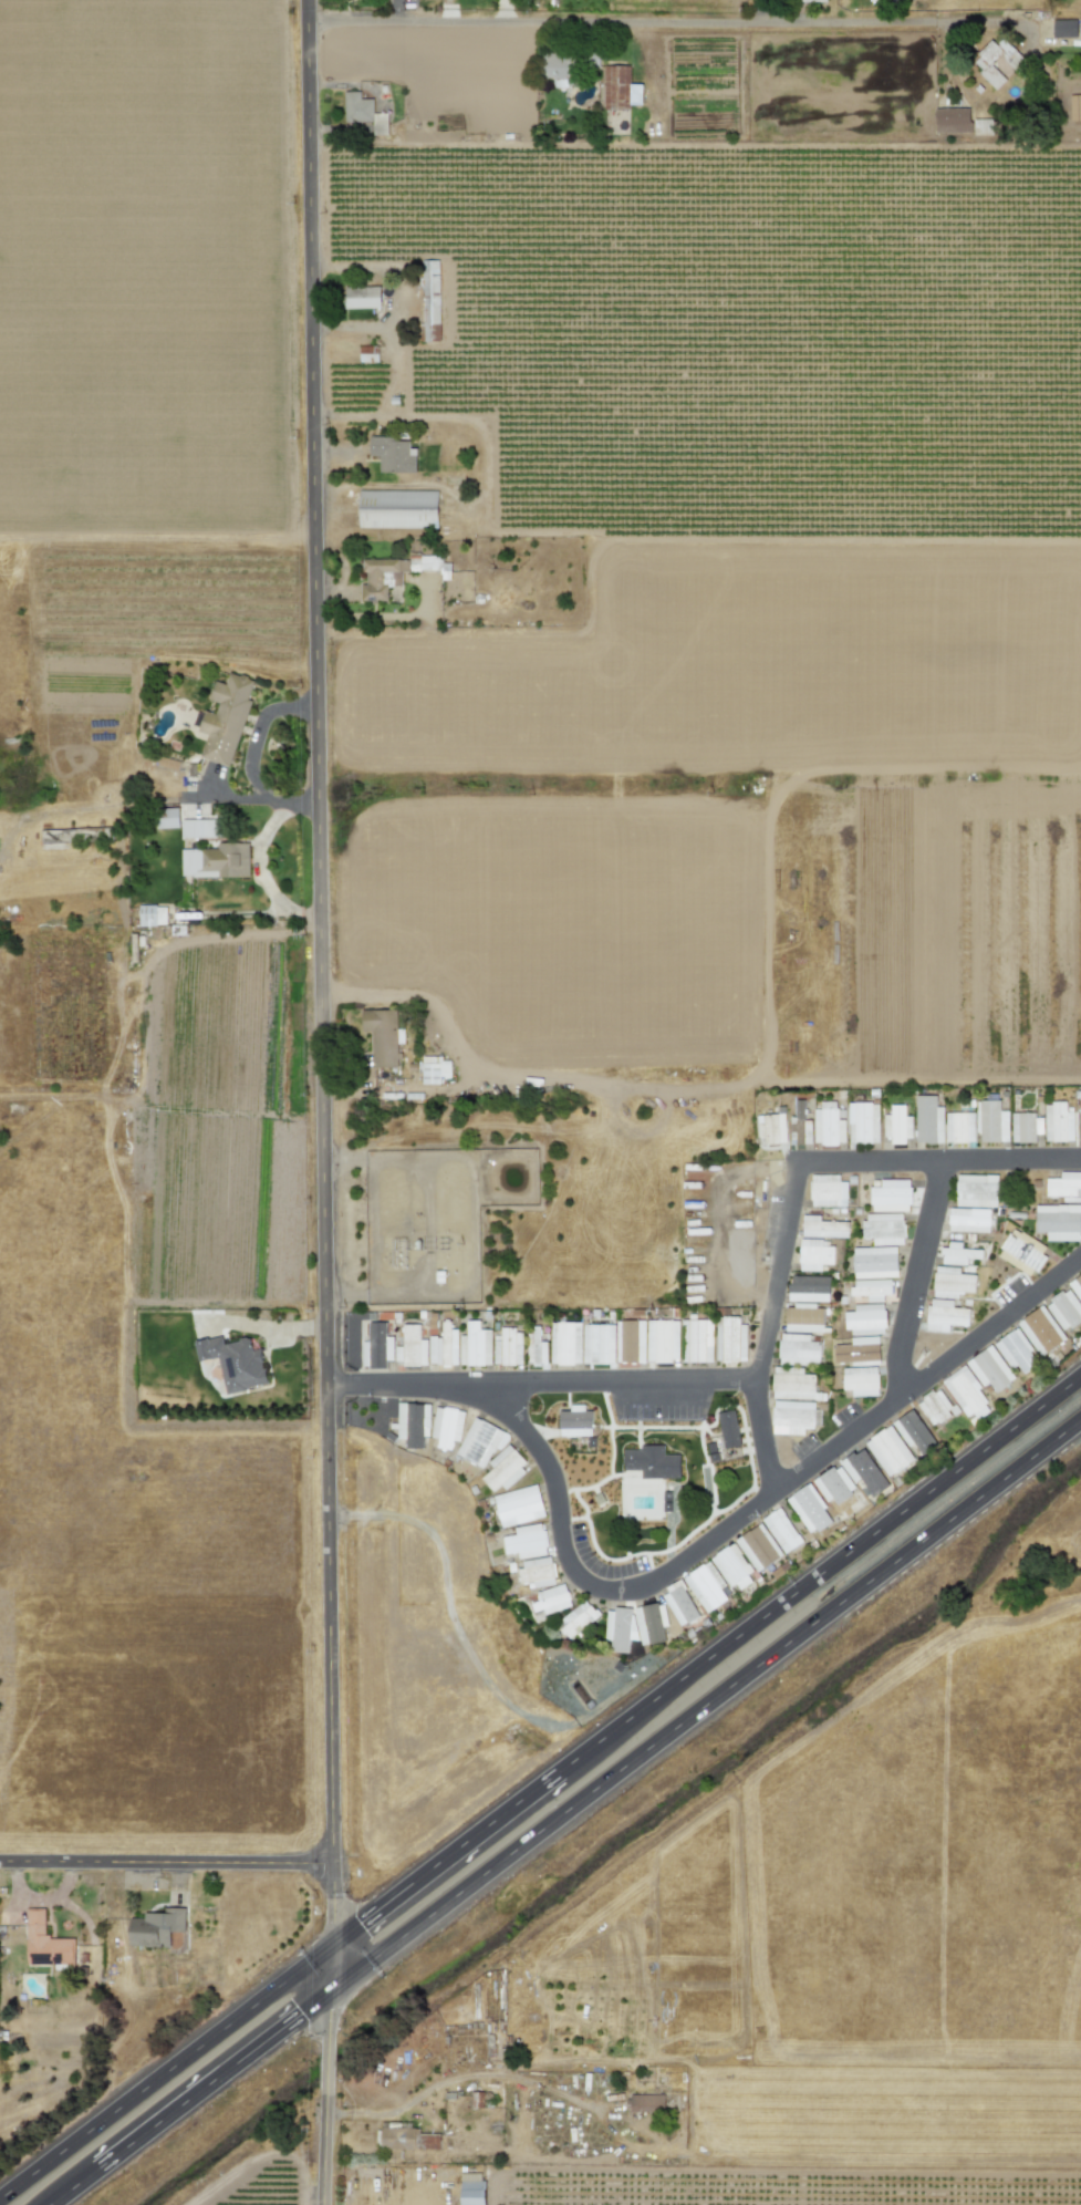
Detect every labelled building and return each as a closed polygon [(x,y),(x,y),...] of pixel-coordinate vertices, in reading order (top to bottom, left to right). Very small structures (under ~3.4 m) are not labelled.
[(1077,20),(1052,19),(1052,38),(1076,38),(1077,20)] [(991,64),(999,55),(1015,72),(1025,62),(1000,35),(971,63),(996,89),(1006,80),(991,64)] [(553,79),(552,87),(570,88),(571,57),(539,56),(538,78),(553,79)] [(603,108),(641,108),(641,84),(629,84),(630,65),(604,65),(603,108)] [(372,121),(373,135),(387,135),(387,114),(373,114),(372,99),(360,99),(360,92),(343,92),(344,122),(372,121)] [(935,109),(935,133),(970,132),(969,108),(935,109)] [(992,135),(992,120),(974,120),(974,135),(992,135)] [(439,324),(438,260),(421,260),(422,324),(419,324),(419,341),(431,341),(430,324),(439,324)] [(380,287),(345,288),(345,309),(380,308),(380,287)] [(359,362),(378,363),(378,347),(359,346),(359,362)] [(368,456),(378,456),(378,472),(415,473),(416,449),(408,449),(408,442),(395,442),(395,437),(368,436),(368,456)] [(437,491),(358,490),(358,527),(437,529),(437,491)] [(363,559),(363,585),(360,585),(359,601),(386,601),(386,586),(401,587),(402,571),(441,572),(441,579),(449,580),(450,563),(441,563),(441,555),(409,554),(409,560),(363,559)] [(229,767),(250,701),(247,700),(253,680),(228,673),(225,684),(214,681),(208,701),(217,704),(214,714),(203,711),(197,732),(206,735),(199,757),(229,767)] [(179,828),(178,808),(156,809),(156,828),(179,828)] [(181,820),(181,838),(218,838),(217,819),(181,820)] [(74,847),(73,829),(40,830),(41,848),(74,847)] [(249,876),(248,843),(216,843),(216,848),(181,849),(181,878),(249,876)] [(138,926),(165,925),(165,905),(138,906),(138,926)] [(371,1068),(397,1068),(396,1010),(361,1010),(361,1031),(371,1031),(371,1068)] [(440,1084),(440,1079),(450,1079),(450,1058),(421,1058),(421,1084),(440,1084)] [(942,1107),(936,1107),(936,1096),(915,1096),(916,1143),(943,1143),(942,1107)] [(810,1121),(804,1121),(804,1100),(794,1100),(795,1116),(789,1116),(790,1144),(811,1144),(810,1121)] [(1008,1111),(999,1112),(999,1101),(977,1101),(977,1142),(1008,1142),(1008,1111)] [(813,1109),(814,1144),(844,1144),(844,1119),(843,1119),(843,1109),(835,1110),(835,1102),(820,1102),(820,1109),(813,1109)] [(878,1103),(848,1103),(848,1143),(878,1143),(878,1103)] [(1044,1103),(1045,1142),(1076,1141),(1075,1112),(1066,1112),(1066,1103),(1044,1103)] [(912,1116),(905,1116),(905,1105),(890,1105),(890,1115),(883,1115),(883,1137),(890,1137),(890,1142),(912,1142),(912,1116)] [(974,1113),(945,1113),(945,1143),(974,1142),(974,1113)] [(757,1115),(758,1144),(785,1144),(784,1114),(757,1115)] [(1011,1143),(1035,1143),(1035,1134),(1042,1134),(1042,1114),(1012,1114),(1011,1143)] [(1080,1196),(1080,1172),(1060,1172),(1060,1179),(1046,1178),(1046,1196),(1080,1196)] [(810,1175),(810,1207),(846,1206),(846,1181),(838,1182),(838,1175),(810,1175)] [(997,1176),(956,1175),(955,1207),(996,1207),(997,1176)] [(870,1187),(870,1211),(910,1211),(910,1180),(880,1180),(880,1187),(870,1187)] [(1036,1205),(1035,1232),(1046,1232),(1045,1241),(1080,1241),(1080,1205),(1036,1205)] [(989,1232),(989,1209),(948,1208),(948,1231),(989,1232)] [(863,1214),(863,1239),(872,1239),(872,1246),(903,1245),(903,1214),(863,1214)] [(819,1221),(819,1215),(802,1215),(802,1237),(848,1238),(848,1222),(819,1221)] [(1047,1248),(1031,1239),(1030,1241),(1010,1230),(996,1257),(1032,1277),(1047,1248)] [(833,1265),(834,1241),(800,1241),(799,1271),(821,1272),(821,1264),(833,1265)] [(961,1249),(961,1245),(941,1244),(941,1264),(966,1265),(966,1258),(981,1259),(981,1250),(961,1249)] [(897,1278),(896,1247),(852,1248),(853,1279),(897,1278)] [(975,1275),(959,1274),(959,1268),(934,1266),(933,1297),(961,1298),(961,1292),(974,1293),(975,1275)] [(828,1302),(829,1276),(789,1275),(788,1301),(828,1302)] [(1080,1303),(1080,1276),(1068,1285),(1080,1303)] [(852,1296),(867,1296),(867,1303),(883,1302),(883,1295),(892,1295),(892,1280),(851,1281),(852,1296)] [(1080,1319),(1080,1307),(1068,1288),(1044,1304),(1063,1331),(1080,1319)] [(969,1309),(952,1308),(953,1300),(928,1299),(926,1330),(948,1332),(949,1325),(968,1326),(969,1309)] [(846,1312),(847,1336),(885,1334),(884,1303),(853,1305),(854,1312),(846,1312)] [(1016,1324),(1041,1357),(1066,1338),(1041,1305),(1016,1324)] [(745,1361),(744,1317),(716,1317),(716,1362),(745,1361)] [(712,1362),(713,1321),(688,1320),(687,1362),(712,1362)] [(457,1365),(457,1329),(450,1329),(450,1321),(441,1321),(442,1366),(457,1365)] [(491,1330),(479,1330),(479,1321),(466,1321),(466,1336),(459,1336),(460,1366),(491,1365),(491,1330)] [(617,1321),(616,1362),(644,1362),(645,1321),(617,1321)] [(678,1321),(646,1321),(647,1362),(679,1362),(678,1321)] [(393,1337),(386,1337),(386,1322),(368,1322),(368,1341),(362,1341),(362,1368),(385,1368),(386,1360),(393,1360),(393,1337)] [(550,1323),(551,1365),(581,1364),(580,1323),(550,1323)] [(583,1324),(582,1364),(614,1364),(614,1325),(583,1324)] [(420,1325),(402,1325),(402,1347),(395,1347),(395,1365),(426,1365),(427,1340),(419,1340),(420,1325)] [(540,1342),(540,1326),(533,1326),(533,1334),(526,1334),(527,1366),(547,1365),(546,1342),(540,1342)] [(1039,1361),(1015,1328),(993,1345),(1011,1369),(1016,1365),(1022,1373),(1039,1361)] [(521,1365),(522,1329),(500,1329),(500,1337),(493,1337),(493,1365),(521,1365)] [(820,1342),(811,1342),(812,1335),(779,1334),(778,1362),(819,1364),(820,1342)] [(224,1393),(267,1386),(261,1349),(252,1350),(250,1338),(223,1343),(222,1337),(194,1341),(198,1361),(218,1358),(224,1393)] [(429,1364),(441,1364),(441,1337),(428,1337),(429,1364)] [(965,1362),(982,1387),(988,1383),(995,1392),(1014,1379),(990,1345),(965,1362)] [(992,1409),(963,1366),(941,1381),(966,1418),(973,1412),(978,1419),(992,1409)] [(877,1368),(842,1369),(843,1390),(851,1390),(851,1397),(878,1396),(877,1368)] [(916,1404),(932,1427),(950,1414),(952,1417),(957,1413),(940,1388),(916,1404)] [(772,1434),(804,1435),(804,1429),(814,1429),(814,1402),(772,1401),(772,1434)] [(429,1404),(397,1403),(397,1439),(404,1439),(404,1448),(423,1449),(423,1436),(429,1437),(429,1404)] [(436,1448),(451,1450),(453,1441),(459,1442),(464,1410),(435,1406),(430,1438),(437,1439),(436,1448)] [(591,1436),(591,1407),(569,1407),(569,1411),(558,1411),(559,1437),(591,1436)] [(716,1413),(723,1449),(740,1445),(733,1410),(716,1413)] [(906,1448),(916,1443),(921,1455),(935,1449),(916,1410),(893,1421),(906,1448)] [(489,1469),(503,1430),(471,1418),(456,1457),(489,1469)] [(864,1443),(889,1478),(914,1460),(890,1425),(864,1443)] [(528,1465),(508,1444),(488,1463),(492,1468),(480,1478),(492,1492),(500,1485),(503,1489),(528,1465)] [(623,1450),(623,1470),(640,1470),(640,1479),(679,1478),(679,1455),(663,1455),(663,1445),(639,1446),(639,1450),(623,1450)] [(888,1485),(862,1447),(840,1463),(854,1483),(860,1479),(871,1496),(888,1485)] [(837,1465),(814,1480),(832,1507),(855,1492),(837,1465)] [(787,1496),(807,1535),(831,1523),(811,1484),(787,1496)] [(500,1526),(544,1518),(538,1486),(494,1494),(500,1526)] [(802,1542),(780,1507),(762,1519),(784,1554),(802,1542)] [(756,1573),(782,1556),(761,1523),(735,1540),(756,1573)] [(518,1559),(546,1555),(542,1524),(514,1527),(515,1535),(502,1537),(505,1554),(517,1553),(518,1559)] [(732,1592),(754,1577),(731,1543),(709,1558),(732,1592)] [(532,1582),(534,1588),(555,1584),(550,1557),(515,1564),(520,1585),(532,1582)] [(704,1613),(727,1600),(720,1588),(724,1586),(710,1561),(684,1576),(704,1613)] [(698,1618),(681,1580),(662,1588),(678,1626),(698,1618)] [(532,1611),(542,1609),(543,1613),(570,1608),(566,1585),(535,1591),(538,1602),(531,1603),(532,1611)] [(560,1617),(565,1626),(560,1629),(565,1638),(598,1618),(588,1600),(560,1617)] [(664,1642),(658,1603),(634,1607),(640,1646),(664,1642)] [(634,1640),(635,1610),(606,1609),(604,1640),(610,1640),(610,1652),(627,1653),(628,1640),(634,1640)] [(26,1965),(73,1964),(73,1938),(44,1938),(44,1908),(26,1908),(26,1965)] [(630,2094),(630,2111),(663,2112),(664,2094),(630,2094)] [(418,2149),(418,2133),(411,2134),(411,2122),(377,2123),(377,2150),(418,2149)] [(483,2174),(460,2174),(460,2204),(484,2204),(483,2174)]
